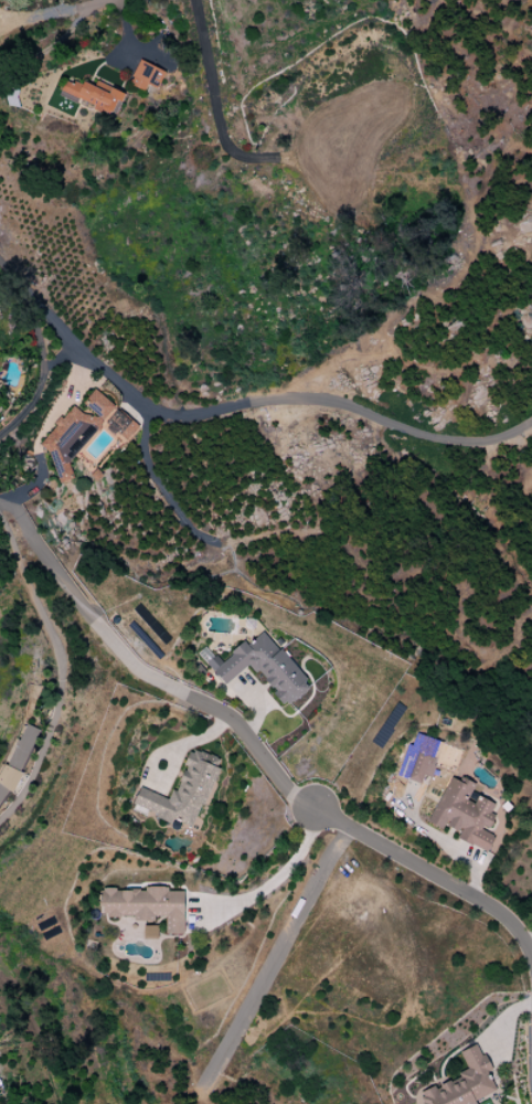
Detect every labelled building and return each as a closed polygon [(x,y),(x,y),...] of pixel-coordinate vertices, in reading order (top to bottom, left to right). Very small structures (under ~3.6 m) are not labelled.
[(140,60),(127,83),(146,93),(150,86),(157,91),(167,74),(140,60)] [(64,78),(58,92),(113,116),(118,103),(124,104),(127,96),(113,89),(109,95),(83,83),(82,86),(64,78)] [(95,392),(78,411),(74,407),(41,445),(61,486),(76,478),(67,460),(113,407),(95,392)] [(138,427),(115,409),(104,424),(127,441),(138,427)] [(214,670),(226,683),(247,666),(286,710),(311,688),(260,629),(214,670)] [(7,765),(21,771),(39,730),(24,724),(7,765)] [(191,749),(168,802),(140,790),(134,806),(191,831),(222,762),(191,749)] [(417,749),(406,781),(421,785),(424,775),(432,778),(439,756),(417,749)] [(6,765),(0,774),(0,803),(19,774),(6,765)] [(453,776),(427,822),(443,830),(446,824),(464,832),(460,839),(486,853),(493,837),(482,831),(485,826),(489,828),(494,817),(490,814),(494,805),(479,797),(475,805),(469,802),(478,785),(461,776),(459,779),(453,776)] [(100,890),(100,917),(167,919),(167,936),(187,936),(188,891),(170,890),(170,887),(145,887),(145,892),(114,892),(114,890),(100,890)] [(143,939),(156,939),(156,926),(142,926),(143,939)] [(474,1100),(495,1092),(486,1070),(488,1070),(478,1044),(459,1052),(467,1073),(417,1093),(422,1103),(475,1103),(474,1100)]
